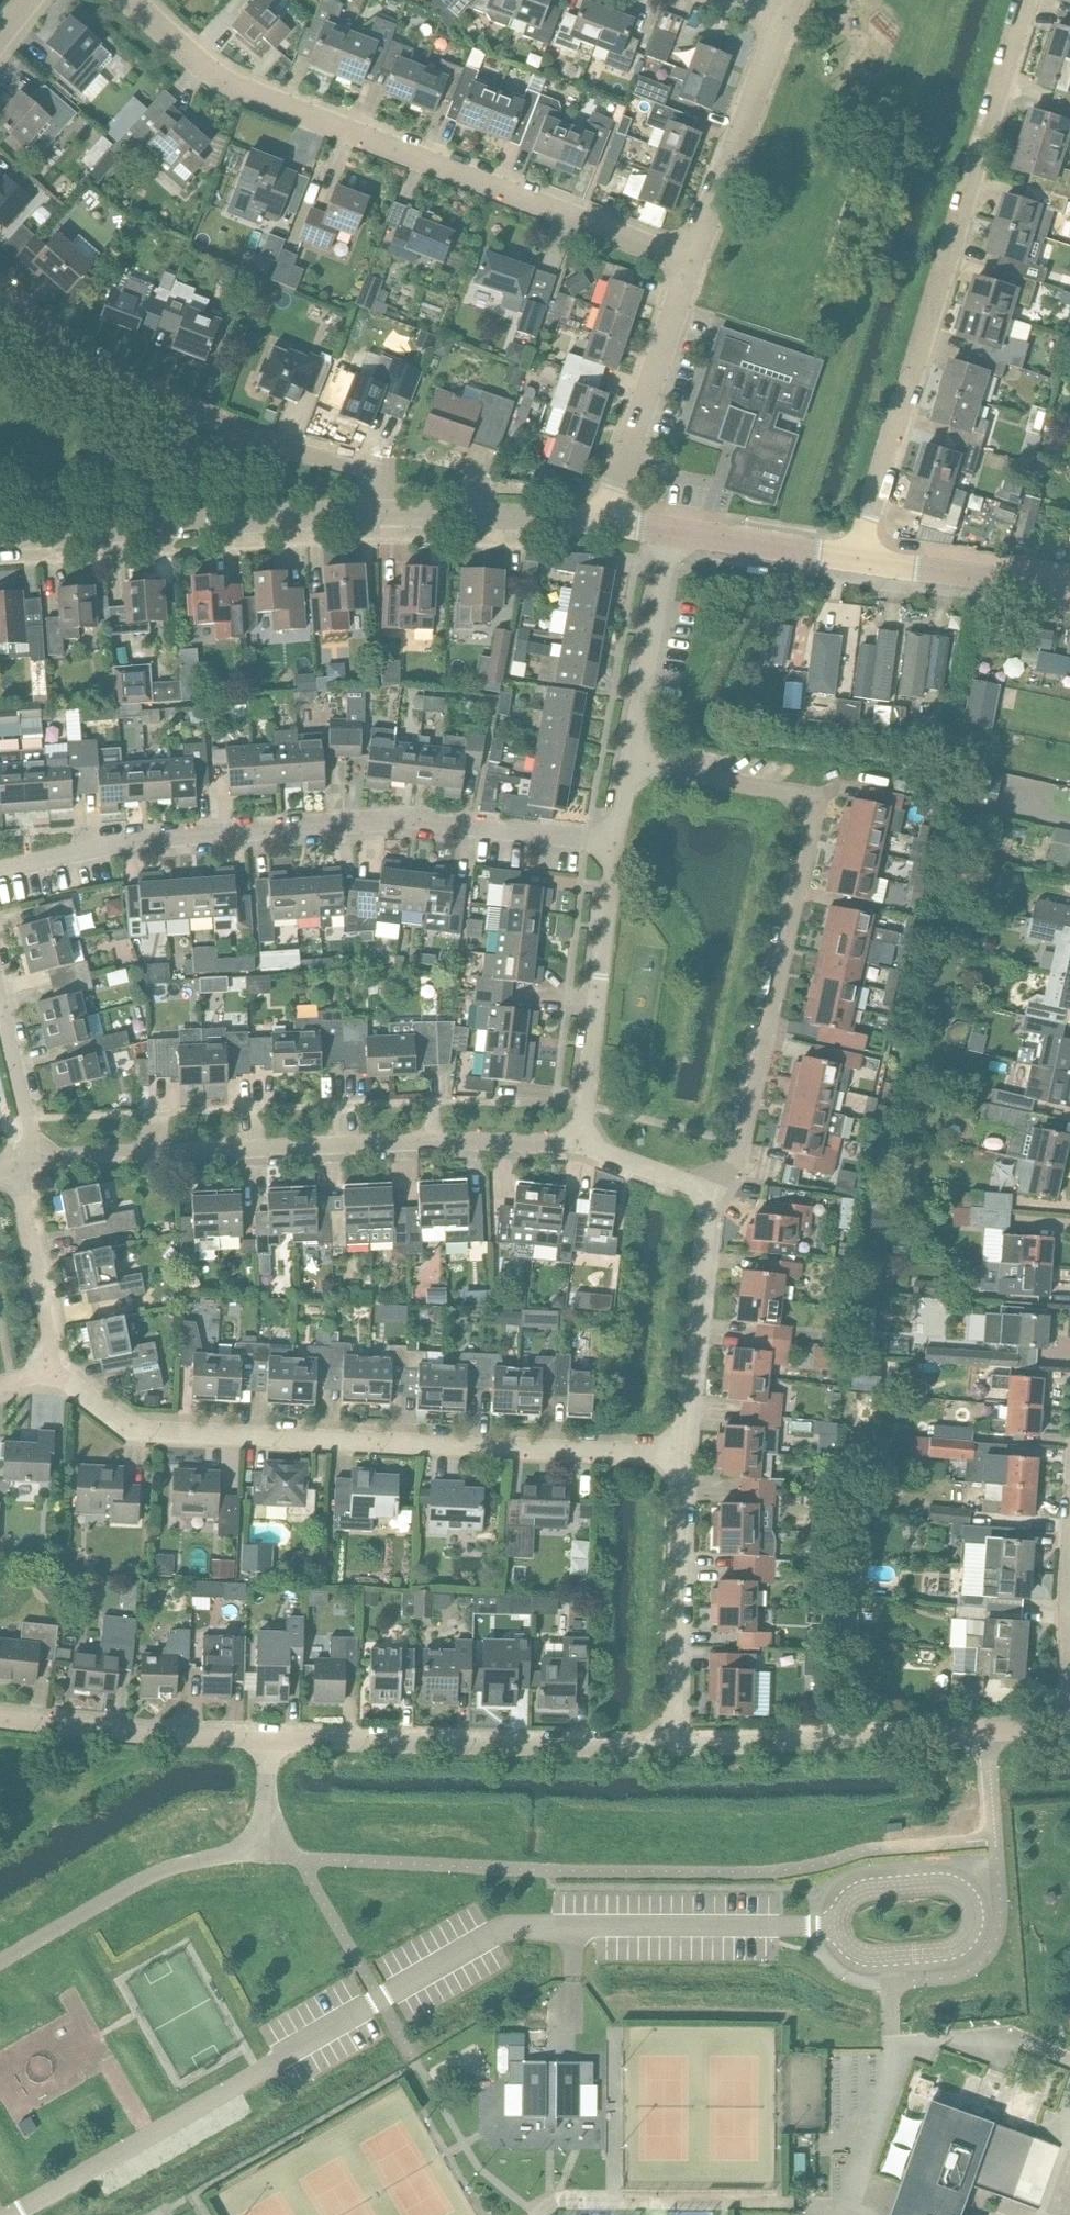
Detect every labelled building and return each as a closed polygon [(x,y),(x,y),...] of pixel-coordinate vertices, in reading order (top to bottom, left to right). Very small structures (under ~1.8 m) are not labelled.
[(255,0),(231,27),(240,35),(237,38),(249,49),(252,46),(254,48),(263,39),(274,49),(290,30),(266,9),(274,0),(254,0),(255,0)] [(351,34),(334,27),(343,5),(330,0),(322,0),(310,31),(321,35),(310,65),(335,75),(351,34)] [(513,18),(519,0),(454,0),(447,8),(458,18),(469,5),(487,12),(491,21),(509,27),(513,18)] [(561,10),(547,4),(548,0),(519,0),(513,18),(528,23),(523,36),(532,39),(548,45),(561,10)] [(562,20),(552,45),(575,54),(576,55),(582,40),(595,45),(611,4),(601,0),(594,0),(592,5),(583,1),(577,18),(575,24),(563,20),(562,20)] [(604,65),(626,74),(636,48),(624,43),(633,20),(624,17),(626,13),(624,8),(611,4),(595,45),(610,51),(604,65)] [(70,64),(60,75),(82,94),(102,71),(112,60),(111,55),(99,44),(99,43),(71,18),(48,45),(70,64)] [(367,40),(351,34),(335,75),(360,85),(372,55),(383,60),(391,40),(396,26),(376,18),(367,40)] [(1058,26),(1056,33),(1050,31),(1044,54),(1069,62),(1069,30),(1058,26)] [(646,55),(655,59),(665,63),(675,36),(656,29),(646,55)] [(391,40),(383,60),(381,66),(393,71),(384,94),(409,103),(422,68),(408,63),(414,49),(391,40)] [(688,72),(720,84),(730,58),(698,45),(688,72)] [(1044,54),(1037,77),(1042,78),(1040,85),(1067,93),(1063,106),(1065,106),(1069,108),(1069,62),(1044,54)] [(436,74),(422,68),(409,103),(433,113),(442,90),(454,95),(451,101),(452,101),(465,69),(441,60),(436,74)] [(639,60),(633,75),(638,77),(638,76),(644,62),(639,60)] [(465,69),(452,101),(453,102),(463,106),(457,122),(482,132),(497,94),(484,88),(486,83),(475,79),(478,72),(466,67),(465,69)] [(710,110),(720,84),(688,72),(676,67),(672,77),(684,82),(682,87),(678,98),(710,110)] [(638,77),(631,93),(656,103),(664,106),(671,88),(648,79),(638,76),(638,77)] [(0,117),(0,124),(25,146),(26,145),(39,157),(51,144),(77,113),(45,85),(30,103),(20,95),(0,117)] [(497,94),(482,132),(508,142),(514,126),(526,130),(526,129),(536,103),(539,95),(527,91),(524,97),(514,93),(512,99),(497,94)] [(559,112),(536,103),(526,129),(539,134),(533,152),(538,154),(536,161),(554,168),(570,127),(556,121),(559,112)] [(664,106),(656,103),(648,125),(665,132),(659,148),(690,161),(700,134),(691,131),(695,118),(664,106)] [(1065,106),(1061,119),(1032,110),(1023,139),(1066,152),(1069,153),(1069,108),(1065,106)] [(118,141),(136,122),(122,109),(104,129),(118,141)] [(118,141),(111,149),(124,161),(135,148),(141,153),(148,146),(174,170),(179,164),(191,174),(204,161),(198,156),(210,143),(182,119),(177,125),(165,114),(158,122),(146,110),(136,122),(118,141)] [(626,136),(632,119),(623,116),(616,132),(626,136)] [(570,127),(554,168),(572,175),(574,168),(580,170),(583,165),(583,163),(587,153),(600,158),(610,131),(587,123),(584,132),(570,127)] [(102,136),(91,148),(101,157),(112,145),(102,136)] [(1066,152),(1023,139),(1014,169),(1045,178),(1041,191),(1069,199),(1069,200),(1069,170),(1061,167),(1066,152)] [(613,141),(607,158),(616,161),(622,145),(613,141)] [(659,148),(649,174),(680,186),(690,161),(659,148)] [(238,186),(229,209),(247,216),(249,210),(262,215),(264,216),(278,221),(291,188),(295,190),(303,193),(308,179),(297,174),(294,181),(278,174),(280,168),(282,163),(251,151),(237,185),(238,186)] [(606,187),(610,175),(616,161),(607,158),(597,184),(606,187)] [(97,166),(88,176),(97,183),(105,173),(97,166)] [(649,174),(643,188),(639,200),(670,212),(680,186),(649,174)] [(6,227),(30,200),(5,178),(0,184),(0,222),(6,227)] [(299,239),(329,250),(337,229),(353,235),(367,200),(336,188),(325,216),(311,210),(299,239)] [(1006,195),(998,223),(1034,234),(1047,238),(1055,211),(1065,214),(1069,199),(1041,191),(1028,188),(1024,201),(1006,195)] [(42,207),(51,215),(60,206),(50,198),(42,207)] [(406,207),(399,225),(389,252),(413,261),(416,253),(442,262),(453,234),(434,227),(437,219),(406,207)] [(992,223),(987,238),(993,240),(989,252),(1002,256),(1007,258),(1003,271),(1006,272),(1038,282),(1044,283),(1047,271),(1048,268),(1038,265),(1046,239),(1033,236),(1034,234),(998,223),(997,225),(992,223)] [(1,245),(15,257),(28,242),(15,230),(1,245)] [(47,249),(35,238),(18,258),(37,275),(41,271),(66,293),(92,264),(59,235),(47,249)] [(281,250),(269,280),(295,290),(303,270),(292,266),(296,256),(281,250)] [(250,253),(244,268),(267,277),(272,261),(259,256),(250,253)] [(516,332),(535,339),(545,307),(521,299),(534,262),(512,255),(510,262),(484,254),(473,285),(503,295),(499,307),(522,315),(516,332)] [(1030,307),(1038,282),(1006,272),(1002,285),(977,277),(968,306),(1010,319),(1016,302),(1030,307)] [(119,286),(111,283),(106,295),(110,297),(102,317),(135,330),(139,321),(155,328),(165,303),(155,299),(148,297),(152,286),(123,275),(119,286)] [(366,275),(355,304),(371,311),(383,282),(366,275)] [(577,275),(563,285),(572,298),(586,288),(577,275)] [(609,281),(601,307),(633,318),(642,292),(609,281)] [(203,315),(209,300),(193,294),(195,290),(174,282),(157,326),(177,333),(171,348),(205,361),(212,344),(216,346),(221,334),(216,332),(220,321),(203,315)] [(549,319),(559,322),(568,296),(558,293),(549,319)] [(1005,336),(1010,319),(968,306),(963,304),(956,326),(962,328),(959,336),(984,344),(980,356),(1007,364),(1023,369),(1031,344),(1005,336)] [(624,344),(633,318),(601,307),(592,333),(624,344)] [(549,319),(546,330),(555,333),(559,322),(549,319)] [(435,336),(422,331),(416,346),(429,352),(435,336)] [(740,448),(739,449),(737,451),(736,452),(735,455),(734,456),(734,458),(733,459),(733,461),(733,462),(734,464),(734,465),(734,467),(733,471),(732,471),(726,488),(747,494),(746,496),(745,497),(747,499),(750,500),(752,501),(754,502),(757,502),(759,503),(762,503),(762,501),(761,501),(762,500),(772,503),(782,472),(785,473),(786,470),(787,468),(788,465),(789,463),(790,460),(790,457),(791,455),(788,454),(794,438),(769,430),(776,409),(801,417),(818,364),(721,331),(688,431),(721,442),(723,434),(743,441),(740,448)] [(615,371),(624,344),(592,333),(583,360),(566,354),(562,366),(601,379),(605,367),(615,371)] [(438,338),(433,352),(440,354),(449,349),(451,342),(438,338)] [(297,403),(302,390),(318,397),(331,364),(314,357),(312,362),(272,347),(261,374),(269,393),(297,403)] [(972,353),(968,366),(952,361),(943,391),(981,402),(989,374),(1003,378),(1007,364),(980,356),(972,353)] [(331,380),(322,402),(343,410),(341,414),(370,425),(376,410),(384,389),(411,400),(422,373),(384,359),(374,383),(358,377),(356,376),(335,368),(331,380)] [(566,411),(598,422),(607,395),(597,392),(601,379),(562,366),(549,405),(566,411)] [(524,372),(511,367),(506,382),(519,387),(524,372)] [(471,439),(499,448),(514,402),(482,391),(478,403),(437,390),(422,434),(467,449),(471,439)] [(976,418),(981,402),(943,391),(934,420),(951,425),(947,438),(982,448),(990,422),(976,418)] [(514,423),(524,426),(532,400),(523,397),(514,423)] [(1034,406),(1031,417),(1044,421),(1047,409),(1034,406)] [(589,448),(598,422),(566,411),(557,437),(589,448)] [(1040,435),(1044,421),(1031,417),(1027,431),(1040,435)] [(514,423),(505,450),(515,453),(524,426),(514,423)] [(568,470),(581,475),(589,448),(557,437),(549,462),(539,459),(531,483),(562,488),(568,470)] [(926,445),(917,476),(952,487),(957,471),(974,476),(982,448),(947,438),(943,450),(926,445)] [(917,476),(907,508),(924,513),(921,526),(916,540),(953,545),(955,536),(969,492),(952,487),(917,476)] [(1018,504),(1021,496),(1003,490),(998,493),(996,497),(1018,504)] [(1024,510),(1037,514),(1040,505),(1027,501),(1024,510)] [(1037,514),(1024,510),(1016,540),(1029,543),(1035,522),(1037,514)] [(1037,514),(1035,522),(1048,525),(1050,517),(1037,514)] [(538,563),(540,552),(526,551),(524,561),(538,563)] [(575,574),(572,589),(610,596),(614,571),(604,570),(606,557),(589,555),(554,553),(554,570),(575,574)] [(347,611),(366,610),(364,581),(368,581),(367,570),(363,571),(363,566),(324,569),(326,595),(311,596),(314,632),(348,630),(347,611)] [(402,578),(407,583),(402,588),(384,587),(382,628),(433,630),(436,569),(403,567),(402,578)] [(456,605),(455,626),(472,627),(472,623),(490,624),(491,607),(502,607),(504,572),(462,570),(460,605),(456,605)] [(285,571),(254,574),(256,597),(257,613),(273,612),(274,631),(305,629),(303,598),(303,588),(287,590),(285,571)] [(188,595),(189,616),(195,616),(196,625),(216,623),(217,639),(245,637),(241,592),(227,593),(226,576),(192,578),(193,595),(188,595)] [(161,583),(126,585),(130,634),(150,633),(149,621),(163,620),(161,583)] [(108,598),(95,599),(94,587),(58,590),(60,617),(46,618),(49,655),(64,654),(63,640),(79,639),(79,628),(97,627),(96,622),(109,621),(108,598)] [(606,619),(610,596),(572,589),(568,612),(606,619)] [(42,626),(24,627),(21,593),(0,594),(0,644),(29,642),(30,662),(45,661),(42,626)] [(523,604),(534,606),(536,595),(525,593),(523,604)] [(523,604),(521,615),(532,617),(534,606),(523,604)] [(568,612),(564,636),(601,642),(606,619),(568,612)] [(790,626),(773,623),(766,663),(782,666),(790,626)] [(1019,627),(1005,625),(997,624),(995,640),(1016,643),(1019,627)] [(1052,632),(1026,628),(1023,628),(1020,645),(1049,649),(1052,632)] [(511,632),(496,630),(486,682),(502,684),(511,632)] [(878,632),(876,649),(874,664),(858,662),(853,698),(888,702),(897,634),(878,632)] [(836,694),(843,637),(815,633),(815,635),(808,690),(836,694)] [(909,633),(901,695),(925,698),(927,689),(940,690),(947,638),(931,636),(909,633)] [(564,636),(560,659),(597,666),(601,642),(564,636)] [(517,640),(515,651),(526,653),(528,642),(517,640)] [(524,664),(526,653),(515,651),(513,662),(524,664)] [(556,683),(593,690),(597,666),(560,659),(556,683)] [(382,661),(381,686),(399,685),(400,661),(382,661)] [(150,665),(113,667),(115,705),(117,705),(141,703),(153,703),(150,665)] [(785,671),(776,728),(801,731),(804,709),(809,674),(785,671)] [(301,675),(302,691),(315,690),(314,673),(301,675)] [(330,691),(329,683),(328,683),(327,678),(317,678),(318,692),(330,691)] [(972,680),(964,721),(992,727),(1000,686),(972,680)] [(181,683),(182,700),(194,700),(193,682),(181,683)] [(548,687),(544,711),(581,718),(585,694),(548,687)] [(361,688),(347,689),(347,715),(348,715),(361,715),(361,688)] [(317,691),(295,693),(296,702),(313,700),(317,696),(317,691)] [(499,703),(510,705),(512,694),(501,692),(499,703)] [(295,693),(282,694),(282,703),(296,702),(295,693)] [(422,710),(424,697),(415,696),(413,709),(422,710)] [(446,714),(447,700),(424,697),(423,711),(446,714)] [(837,699),(834,723),(846,725),(847,715),(849,701),(837,699)] [(861,702),(849,701),(847,715),(846,725),(858,726),(861,702)] [(271,702),(247,703),(248,714),(272,712),(272,707),(271,702)] [(47,703),(16,705),(16,711),(18,711),(19,718),(41,717),(41,711),(47,710),(47,703)] [(118,719),(142,717),(141,711),(141,703),(117,705),(118,719)] [(508,716),(510,705),(499,703),(497,714),(508,716)] [(875,705),(871,732),(887,734),(890,707),(875,705)] [(890,730),(903,732),(906,708),(893,706),(891,721),(890,730)] [(98,707),(79,708),(80,723),(99,722),(98,707)] [(174,709),(165,709),(166,723),(175,722),(174,709)] [(141,711),(142,717),(142,724),(160,723),(159,710),(141,711)] [(16,711),(0,712),(0,725),(19,723),(19,718),(18,711),(16,711)] [(577,741),(581,718),(544,711),(540,734),(577,741)] [(915,719),(910,736),(935,742),(940,724),(915,719)] [(346,756),(347,721),(329,721),(329,755),(346,756)] [(347,721),(346,756),(361,756),(362,721),(347,721)] [(474,727),(473,736),(485,737),(486,729),(474,727)] [(372,730),(365,788),(389,790),(390,781),(395,743),(396,728),(395,728),(395,732),(372,730)] [(297,731),(273,733),(274,745),(277,784),(301,782),(298,743),(297,735),(297,731)] [(322,733),(297,735),(298,743),(301,782),(307,781),(308,791),(326,789),(322,742),(322,733)] [(540,734),(536,758),(573,764),(577,741),(540,734)] [(443,736),(442,749),(437,787),(444,787),(443,797),(461,799),(464,768),(480,770),(485,737),(473,736),(467,735),(466,738),(443,736)] [(414,784),(437,787),(442,749),(429,747),(430,737),(420,736),(419,746),(418,746),(414,784)] [(492,739),(490,750),(502,752),(504,741),(492,739)] [(97,741),(82,742),(86,795),(99,794),(100,814),(118,812),(117,803),(124,802),(121,764),(120,748),(97,749),(97,741)] [(68,760),(45,762),(49,810),(73,808),(72,796),(86,795),(82,742),(67,743),(68,760)] [(169,761),(172,799),(178,798),(179,808),(197,806),(194,777),(208,776),(206,743),(182,745),(183,760),(169,761)] [(395,743),(390,781),(414,784),(418,746),(395,743)] [(274,745),(251,747),(254,794),(278,792),(277,784),(274,745)] [(254,794),(251,747),(226,749),(213,750),(214,766),(227,765),(230,796),(254,794)] [(44,749),(21,750),(25,811),(49,810),(45,762),(44,749)] [(21,750),(0,752),(0,793),(2,813),(25,811),(21,750)] [(500,763),(502,752),(490,750),(489,761),(500,763)] [(569,788),(573,764),(536,758),(531,781),(569,788)] [(148,801),(172,799),(169,761),(145,762),(148,801)] [(124,802),(148,801),(145,762),(121,764),(124,802)] [(994,809),(1000,779),(966,772),(960,802),(994,809)] [(564,812),(569,788),(531,781),(528,799),(503,796),(501,814),(552,820),(554,810),(564,812)] [(845,807),(842,822),(885,831),(900,834),(905,812),(901,811),(904,797),(869,789),(867,802),(854,799),(852,808),(845,807)] [(495,803),(481,801),(479,812),(493,813),(495,803)] [(842,822),(837,845),(879,854),(884,831),(842,822)] [(928,841),(931,827),(922,825),(919,838),(928,841)] [(1055,828),(1049,859),(1069,863),(1069,831),(1055,828)] [(928,841),(919,838),(916,852),(925,854),(928,841)] [(837,845),(832,868),(874,877),(879,854),(837,845)] [(370,895),(356,896),(359,932),(373,931),(375,931),(376,919),(400,922),(401,911),(405,872),(399,871),(400,862),(382,860),(380,882),(372,881),(370,895)] [(917,862),(912,885),(924,888),(929,865),(917,862)] [(429,875),(425,913),(448,916),(447,932),(461,933),(465,893),(452,892),(453,883),(454,869),(437,867),(436,876),(429,875)] [(217,878),(210,879),(213,917),(214,933),(237,931),(252,930),(250,896),(236,897),(234,868),(216,869),(217,878)] [(324,878),(317,879),(320,917),(320,928),(332,927),(332,916),(343,915),(344,926),(344,933),(359,932),(356,896),(343,897),(341,878),(341,868),(323,869),(324,878)] [(874,877),(832,868),(826,892),(869,901),(882,904),(887,881),(874,878),(874,877)] [(504,884),(501,908),(540,913),(540,906),(550,907),(552,889),(516,885),(518,872),(490,869),(489,883),(504,884)] [(296,919),(293,880),(287,881),(286,872),(268,873),(270,902),(256,903),(259,943),(275,942),(273,921),(296,919)] [(405,872),(401,911),(425,913),(429,875),(405,872)] [(166,920),(163,882),(162,873),(138,875),(139,888),(127,889),(127,887),(125,887),(129,936),(130,939),(147,938),(146,922),(166,920)] [(213,917),(210,879),(187,880),(190,919),(213,917)] [(317,879),(293,880),(296,919),(297,930),(320,928),(317,879)] [(187,880),(163,882),(166,920),(190,919),(187,880)] [(908,905),(920,907),(924,888),(912,885),(908,905)] [(37,922),(20,926),(25,950),(68,940),(81,937),(75,913),(76,913),(73,899),(46,905),(49,919),(37,922)] [(1031,919),(1069,928),(1069,907),(1040,900),(1034,904),(1031,919)] [(825,930),(882,943),(895,946),(898,933),(870,927),(873,916),(830,906),(825,930)] [(537,936),(540,913),(501,908),(499,932),(537,936)] [(1027,938),(1057,945),(1051,972),(1069,976),(1069,943),(1068,943),(1069,935),(1069,928),(1031,919),(1027,938)] [(469,920),(468,928),(481,930),(482,921),(469,920)] [(126,928),(114,931),(117,942),(129,939),(126,928)] [(468,928),(467,937),(480,939),(481,930),(468,928)] [(820,953),(826,954),(868,964),(877,966),(882,943),(825,930),(820,953)] [(373,931),(359,932),(360,942),(374,941),(373,931)] [(499,932),(496,955),(534,960),(537,936),(499,932)] [(910,949),(913,935),(904,933),(901,947),(910,949)] [(73,964),(68,940),(25,950),(31,974),(73,964)] [(901,947),(896,970),(899,971),(905,972),(910,949),(901,947)] [(421,954),(420,964),(434,965),(435,956),(421,954)] [(533,966),(534,960),(496,955),(486,954),(484,977),(478,977),(476,991),(510,995),(512,982),(541,985),(543,967),(533,966)] [(818,960),(815,976),(821,978),(857,986),(863,987),(868,964),(826,954),(825,962),(818,960)] [(275,955),(262,956),(263,975),(277,974),(275,955)] [(395,957),(394,970),(403,971),(404,957),(395,957)] [(230,958),(216,958),(217,972),(231,971),(230,958)] [(205,959),(193,960),(194,973),(212,972),(212,965),(205,959)] [(314,960),(315,973),(324,973),(322,959),(314,960)] [(324,973),(332,972),(332,959),(322,959),(324,973)] [(87,960),(73,964),(77,978),(90,975),(87,960)] [(194,973),(193,960),(184,960),(185,974),(194,973)] [(153,964),(140,965),(145,980),(154,980),(153,964)] [(896,970),(890,968),(885,992),(894,994),(899,971),(896,970)] [(1025,1015),(1064,1024),(1067,1009),(1069,1010),(1069,976),(1051,972),(1045,997),(1037,996),(1029,1001),(1025,1015)] [(77,978),(52,984),(55,998),(37,1002),(43,1026),(86,1016),(80,992),(94,989),(90,975),(77,978)] [(813,984),(809,999),(852,1009),(857,986),(821,978),(819,985),(813,984)] [(213,979),(199,979),(199,985),(199,994),(214,993),(213,979)] [(490,1007),(487,1030),(526,1035),(526,1028),(536,1029),(538,1012),(509,1008),(510,995),(476,991),(474,1006),(490,1007)] [(894,994),(885,992),(882,1005),(891,1007),(894,994)] [(809,999),(806,1017),(812,1018),(811,1025),(820,1027),(817,1040),(838,1044),(864,1050),(867,1036),(853,1033),(855,1024),(849,1023),(852,1009),(809,999)] [(295,1019),(295,1034),(297,1072),(321,1071),(321,1063),(343,1062),(342,1021),(342,1012),(317,1013),(318,1018),(295,1019)] [(1025,1015),(1022,1030),(1045,1035),(1061,1039),(1064,1024),(1025,1015)] [(86,1016),(43,1026),(49,1050),(66,1046),(69,1060),(105,1052),(130,1046),(127,1031),(91,1040),(86,1016)] [(367,1020),(342,1021),(343,1062),(344,1070),(366,1069),(366,1077),(391,1076),(389,1038),(368,1039),(367,1020)] [(412,1037),(389,1038),(391,1076),(415,1075),(414,1067),(437,1066),(435,1023),(411,1024),(412,1037)] [(969,1025),(958,1023),(947,1029),(945,1040),(965,1045),(969,1025)] [(467,1037),(468,1028),(454,1027),(453,1035),(467,1037)] [(236,1075),(250,1074),(250,1066),(248,1039),(248,1032),(225,1033),(225,1029),(201,1030),(202,1045),(203,1084),(228,1083),(228,1081),(227,1075),(236,1075)] [(487,1030),(485,1054),(532,1060),(534,1043),(525,1042),(526,1035),(487,1030)] [(273,1073),(297,1072),(295,1034),(271,1035),(271,1038),(248,1039),(250,1066),(272,1065),(273,1073)] [(1038,1067),(1054,1070),(1069,1074),(1069,1041),(1061,1039),(1045,1035),(1038,1067)] [(179,1085),(203,1084),(202,1045),(180,1046),(179,1038),(154,1039),(156,1078),(179,1078),(179,1085)] [(796,1062),(792,1080),(798,1082),(798,1081),(834,1089),(845,1091),(850,1069),(860,1071),(863,1057),(837,1051),(815,1046),(812,1059),(803,1057),(802,1063),(796,1062)] [(105,1052),(69,1060),(52,1064),(58,1089),(111,1076),(105,1052)] [(466,1076),(465,1090),(492,1093),(494,1080),(529,1084),(532,1060),(485,1054),(482,1078),(466,1076)] [(150,1087),(149,1059),(134,1060),(135,1087),(150,1087)] [(992,1105),(1031,1113),(1034,1099),(1069,1107),(1069,1074),(1054,1070),(1038,1067),(1033,1065),(1029,1082),(1026,1096),(995,1090),(992,1105)] [(787,1103),(793,1104),(829,1112),(834,1089),(798,1081),(798,1082),(792,1080),(787,1103)] [(868,1097),(863,1120),(872,1122),(878,1099),(871,1098),(868,1097)] [(787,1103),(781,1126),(839,1138),(844,1115),(829,1112),(793,1104),(787,1103)] [(1007,1156),(1019,1159),(1062,1168),(1069,1136),(1044,1130),(1047,1117),(1031,1113),(992,1105),(988,1104),(984,1124),(1013,1131),(1007,1156)] [(876,1114),(873,1128),(890,1132),(893,1118),(895,1109),(878,1105),(876,1114)] [(869,1135),(872,1122),(863,1120),(860,1133),(869,1135)] [(781,1126),(778,1143),(784,1144),(783,1151),(797,1154),(794,1167),(785,1165),(783,1170),(782,1174),(798,1178),(798,1174),(800,1168),(832,1176),(832,1175),(840,1139),(839,1138),(781,1126)] [(890,1132),(873,1128),(871,1135),(888,1139),(890,1132)] [(1019,1159),(1015,1177),(1022,1178),(1019,1191),(1055,1199),(1062,1168),(1019,1159)] [(442,1180),(444,1227),(445,1244),(483,1242),(481,1200),(467,1200),(467,1179),(442,1180)] [(419,1213),(406,1213),(407,1245),(408,1254),(422,1253),(421,1228),(444,1227),(442,1180),(418,1182),(419,1213)] [(534,1247),(541,1184),(517,1181),(514,1212),(499,1211),(496,1242),(534,1247)] [(391,1183),(367,1184),(369,1230),(392,1229),(393,1246),(407,1245),(406,1213),(393,1214),(391,1183)] [(344,1216),(330,1217),(331,1242),(332,1249),(347,1248),(347,1245),(346,1231),(369,1230),(367,1184),(343,1185),(343,1197),(344,1216)] [(541,1184),(534,1247),(557,1249),(555,1262),(570,1264),(572,1251),(575,1219),(562,1218),(565,1186),(541,1184)] [(55,1197),(58,1213),(65,1212),(68,1229),(79,1227),(82,1240),(137,1229),(133,1210),(104,1215),(98,1185),(61,1192),(61,1195),(55,1197)] [(291,1187),(293,1234),(294,1244),(331,1242),(330,1217),(317,1217),(316,1186),(291,1187)] [(268,1219),(255,1220),(256,1240),(257,1252),(257,1256),(271,1255),(271,1247),(280,1247),(279,1234),(293,1234),(291,1187),(267,1188),(268,1219)] [(588,1220),(575,1219),(572,1251),(614,1255),(616,1239),(611,1238),(613,1219),(618,1220),(620,1206),(615,1205),(616,1192),(591,1189),(588,1220)] [(240,1190),(216,1191),(218,1237),(243,1236),(240,1190)] [(193,1223),(180,1224),(181,1256),(196,1255),(196,1251),(219,1250),(218,1237),(216,1191),(192,1192),(193,1223)] [(972,1207),(972,1208),(1011,1211),(1011,1210),(1010,1210),(1011,1195),(985,1193),(984,1208),(972,1207)] [(862,1229),(886,1230),(887,1211),(881,1211),(882,1203),(861,1202),(861,1209),(863,1209),(862,1229)] [(810,1221),(811,1207),(777,1203),(776,1216),(756,1214),(754,1226),(748,1225),(745,1251),(773,1254),(782,1255),(795,1256),(796,1257),(798,1244),(794,1244),(795,1231),(809,1232),(810,1221)] [(1011,1211),(972,1208),(970,1226),(1010,1229),(1011,1211)] [(1002,1234),(1000,1263),(1051,1266),(1053,1238),(1002,1234)] [(892,1251),(910,1252),(911,1240),(893,1238),(892,1251)] [(256,1252),(256,1240),(242,1241),(243,1253),(256,1252)] [(116,1278),(110,1247),(73,1254),(74,1258),(67,1259),(71,1275),(77,1274),(80,1292),(91,1289),(94,1304),(145,1294),(141,1273),(116,1278)] [(407,1261),(406,1249),(395,1250),(395,1261),(407,1261)] [(852,1275),(870,1276),(871,1258),(853,1257),(852,1275)] [(743,1271),(740,1296),(781,1301),(784,1276),(797,1278),(798,1263),(764,1260),(763,1273),(743,1271)] [(1048,1295),(1051,1266),(1000,1263),(998,1291),(1048,1295)] [(942,1284),(913,1282),(912,1295),(941,1297),(942,1284)] [(332,1286),(322,1287),(322,1296),(332,1296),(332,1286)] [(447,1289),(427,1289),(427,1305),(447,1305),(447,1289)] [(527,1296),(514,1295),(513,1309),(527,1309),(527,1296)] [(757,1324),(756,1337),(790,1341),(791,1327),(778,1326),(781,1301),(740,1296),(737,1322),(757,1324)] [(553,1303),(553,1310),(564,1310),(564,1298),(557,1298),(553,1303)] [(396,1306),(396,1320),(407,1320),(407,1306),(396,1306)] [(986,1313),(983,1343),(999,1344),(1018,1346),(1038,1347),(1045,1348),(1046,1334),(1050,1333),(1051,1321),(1047,1320),(1047,1317),(1044,1317),(1044,1310),(1033,1309),(1020,1308),(1001,1307),(1001,1315),(986,1313)] [(503,1310),(502,1324),(521,1324),(521,1311),(503,1310)] [(522,1310),(521,1327),(539,1328),(540,1311),(522,1310)] [(86,1323),(87,1327),(81,1328),(84,1344),(90,1343),(94,1361),(105,1358),(107,1371),(132,1366),(137,1392),(163,1387),(155,1342),(130,1347),(124,1316),(86,1323)] [(191,1400),(216,1402),(218,1355),(203,1354),(196,1322),(182,1321),(180,1366),(193,1367),(191,1400)] [(847,1354),(872,1355),(873,1337),(855,1336),(848,1335),(847,1354)] [(725,1373),(768,1378),(770,1364),(787,1366),(790,1341),(756,1337),(754,1350),(734,1348),(733,1356),(727,1355),(725,1373)] [(407,1346),(406,1350),(418,1351),(418,1341),(407,1340),(407,1346)] [(232,1356),(218,1355),(216,1402),(240,1403),(242,1362),(255,1362),(256,1344),(236,1343),(232,1356)] [(342,1403),(366,1404),(369,1358),(354,1357),(352,1344),(331,1343),(331,1347),(332,1347),(330,1375),(331,1375),(331,1371),(344,1371),(342,1403)] [(256,1344),(255,1362),(268,1363),(266,1404),(291,1405),(293,1358),(294,1345),(256,1344)] [(483,1344),(483,1354),(494,1354),(494,1345),(483,1344)] [(405,1369),(406,1350),(407,1346),(387,1345),(383,1358),(369,1358),(366,1404),(390,1405),(392,1364),(405,1365),(404,1369),(405,1369)] [(293,1358),(291,1405),(315,1406),(317,1374),(330,1375),(332,1347),(331,1347),(318,1346),(312,1346),(308,1346),(307,1359),(293,1358)] [(813,1369),(841,1371),(843,1350),(815,1347),(813,1369)] [(1017,1368),(1018,1355),(926,1348),(925,1362),(1017,1368)] [(406,1350),(405,1369),(418,1370),(416,1411),(441,1412),(443,1365),(428,1365),(426,1351),(406,1350)] [(467,1381),(480,1381),(481,1354),(461,1353),(457,1366),(443,1365),(441,1412),(465,1413),(467,1381)] [(483,1354),(481,1354),(480,1381),(493,1382),(492,1414),(516,1415),(518,1369),(503,1368),(501,1355),(494,1354),(483,1354)] [(554,1386),(555,1386),(554,1392),(568,1393),(567,1418),(592,1419),(592,1406),(597,1406),(598,1392),(593,1391),(594,1372),(570,1371),(571,1355),(555,1354),(555,1357),(554,1376),(554,1386)] [(542,1375),(554,1376),(555,1357),(537,1356),(532,1369),(518,1369),(516,1415),(540,1416),(542,1375)] [(878,1391),(880,1360),(852,1358),(850,1389),(878,1391)] [(767,1393),(768,1378),(725,1373),(723,1391),(729,1392),(729,1400),(742,1401),(749,1402),(748,1415),(780,1418),(781,1404),(782,1394),(767,1393)] [(1009,1389),(1008,1405),(1040,1408),(1042,1379),(1010,1376),(1010,1377),(991,1375),(990,1388),(1009,1389)] [(160,1407),(160,1396),(145,1396),(144,1406),(160,1407)] [(555,1397),(543,1396),(541,1416),(554,1417),(555,1397)] [(1040,1408),(1008,1405),(1006,1421),(988,1420),(987,1432),(1005,1433),(1005,1434),(1038,1436),(1040,1408)] [(718,1433),(717,1451),(772,1454),(777,1455),(778,1441),(780,1418),(748,1415),(747,1427),(739,1427),(726,1425),(725,1434),(718,1433)] [(815,1424),(814,1436),(819,1436),(817,1458),(836,1459),(838,1430),(838,1426),(837,1426),(815,1424)] [(933,1426),(932,1438),(971,1441),(972,1428),(933,1426)] [(0,1453),(0,1458),(4,1458),(3,1476),(16,1477),(16,1481),(38,1482),(39,1478),(48,1479),(49,1461),(53,1461),(54,1432),(36,1431),(36,1440),(22,1439),(21,1439),(20,1443),(1,1442),(0,1453)] [(914,1437),(912,1455),(928,1456),(928,1457),(967,1460),(972,1460),(970,1482),(984,1483),(1035,1487),(1037,1458),(1006,1456),(1006,1444),(973,1441),(971,1441),(932,1438),(914,1437)] [(717,1451),(716,1469),(723,1469),(722,1477),(743,1478),(742,1491),(774,1493),(775,1479),(771,1478),(772,1454),(717,1451)] [(254,1472),(252,1506),(287,1507),(287,1516),(314,1517),(316,1490),(303,1489),(304,1467),(267,1465),(267,1473),(254,1472)] [(78,1466),(78,1471),(77,1507),(114,1508),(113,1523),(138,1523),(139,1486),(122,1485),(123,1468),(78,1466)] [(240,1496),(218,1495),(219,1472),(175,1470),(173,1515),(217,1517),(217,1516),(218,1516),(218,1530),(225,1538),(238,1538),(240,1496)] [(352,1489),(335,1488),(333,1530),(372,1532),(373,1517),(396,1518),(396,1501),(399,1501),(403,1498),(404,1489),(400,1485),(397,1485),(398,1477),(361,1476),(361,1471),(353,1470),(352,1489)] [(432,1482),(432,1490),(431,1504),(430,1533),(446,1534),(447,1528),(481,1530),(482,1490),(453,1489),(453,1483),(432,1482)] [(982,1500),(981,1512),(1000,1514),(1033,1517),(1035,1487),(984,1483),(983,1500),(982,1500)] [(503,1526),(502,1557),(533,1558),(534,1527),(567,1529),(567,1518),(568,1488),(522,1486),(521,1500),(508,1500),(507,1526),(503,1526)] [(418,1490),(417,1504),(431,1504),(432,1490),(418,1490)] [(714,1511),(714,1529),(773,1531),(774,1507),(774,1493),(742,1491),(742,1504),(721,1503),(721,1511),(714,1511)] [(592,1520),(593,1507),(582,1506),(581,1520),(592,1520)] [(928,1508),(927,1522),(963,1525),(968,1525),(969,1511),(928,1508)] [(985,1567),(1029,1570),(1031,1543),(1018,1542),(1019,1529),(968,1525),(963,1525),(962,1538),(987,1540),(985,1567)] [(714,1529),(713,1547),(720,1547),(720,1555),(734,1555),(734,1568),(740,1568),(774,1570),(774,1564),(775,1531),(773,1531),(714,1529)] [(244,1546),(243,1571),(271,1572),(272,1547),(244,1546)] [(167,1557),(154,1556),(153,1575),(172,1576),(172,1562),(167,1557)] [(128,1564),(127,1575),(138,1576),(139,1565),(128,1564)] [(227,1567),(213,1567),(213,1578),(226,1578),(227,1567)] [(944,1602),(944,1603),(957,1604),(957,1606),(988,1608),(989,1595),(1023,1597),(1027,1598),(1029,1570),(985,1567),(983,1594),(961,1593),(958,1592),(958,1593),(945,1592),(944,1602)] [(712,1588),(712,1606),(755,1607),(756,1583),(774,1583),(774,1577),(774,1570),(740,1568),(734,1568),(733,1581),(719,1581),(719,1589),(712,1588)] [(41,1575),(36,1579),(55,1601),(59,1598),(61,1576),(41,1575)] [(571,1577),(570,1595),(588,1595),(588,1577),(571,1577)] [(138,1580),(126,1578),(123,1609),(135,1610),(138,1580)] [(224,1582),(192,1580),(191,1597),(224,1598),(224,1582)] [(416,1590),(416,1616),(431,1617),(432,1591),(416,1590)] [(328,1592),(308,1592),(308,1606),(328,1606),(328,1592)] [(363,1608),(378,1609),(379,1594),(363,1594),(363,1608)] [(531,1595),(512,1594),(511,1614),(531,1615),(531,1595)] [(712,1606),(711,1624),(718,1624),(718,1632),(738,1633),(738,1646),(770,1647),(771,1633),(755,1632),(755,1607),(712,1606)] [(1030,1640),(1024,1640),(1025,1624),(987,1621),(988,1608),(957,1606),(956,1619),(971,1620),(969,1647),(1023,1651),(1023,1652),(1030,1652),(1030,1650),(1029,1650),(1030,1640)] [(131,1670),(135,1640),(132,1640),(135,1619),(104,1615),(100,1655),(75,1652),(71,1688),(75,1688),(74,1694),(90,1695),(90,1690),(115,1693),(118,1669),(131,1670)] [(301,1668),(302,1619),(288,1619),(287,1633),(259,1633),(259,1654),(254,1664),(258,1666),(257,1693),(259,1693),(271,1697),(271,1700),(287,1700),(288,1677),(282,1675),(286,1667),(288,1668),(288,1667),(301,1668)] [(58,1626),(23,1622),(20,1642),(0,1640),(0,1680),(34,1684),(37,1659),(55,1661),(58,1626)] [(142,1655),(141,1693),(141,1696),(159,1696),(165,1702),(170,1697),(175,1697),(176,1665),(189,1665),(190,1630),(176,1629),(176,1635),(167,1634),(167,1645),(163,1649),(163,1655),(142,1655)] [(244,1682),(246,1637),(220,1636),(220,1652),(203,1651),(202,1695),(220,1696),(220,1699),(231,1699),(231,1681),(244,1682)] [(529,1688),(530,1636),(516,1636),(516,1641),(484,1640),(483,1705),(515,1706),(516,1687),(529,1688)] [(357,1671),(358,1637),(330,1637),(330,1660),(315,1660),(314,1701),(343,1702),(344,1671),(357,1671)] [(588,1670),(588,1639),(588,1638),(563,1637),(563,1660),(542,1659),(541,1690),(539,1690),(539,1695),(541,1695),(541,1706),(574,1707),(574,1670),(588,1670)] [(471,1691),(472,1642),(456,1641),(456,1652),(424,1651),(423,1703),(456,1704),(456,1691),(471,1691)] [(951,1686),(981,1688),(982,1675),(1021,1678),(1023,1652),(1023,1651),(969,1647),(957,1646),(954,1673),(952,1673),(951,1686)] [(414,1690),(415,1650),(370,1649),(369,1702),(400,1703),(401,1690),(414,1690)] [(711,1653),(709,1701),(719,1701),(719,1715),(751,1716),(753,1670),(756,1671),(756,1654),(711,1653)] [(507,2052),(507,2061),(509,2061),(509,2085),(523,2085),(522,2116),(522,2117),(544,2118),(544,2129),(557,2129),(557,2118),(579,2118),(579,2116),(579,2085),(593,2085),(593,2062),(524,2061),(524,2052),(524,2046),(507,2046),(507,2052)] [(1060,2147),(930,2100),(889,2214),(960,2214),(970,2186),(1038,2210),(1060,2147)]
